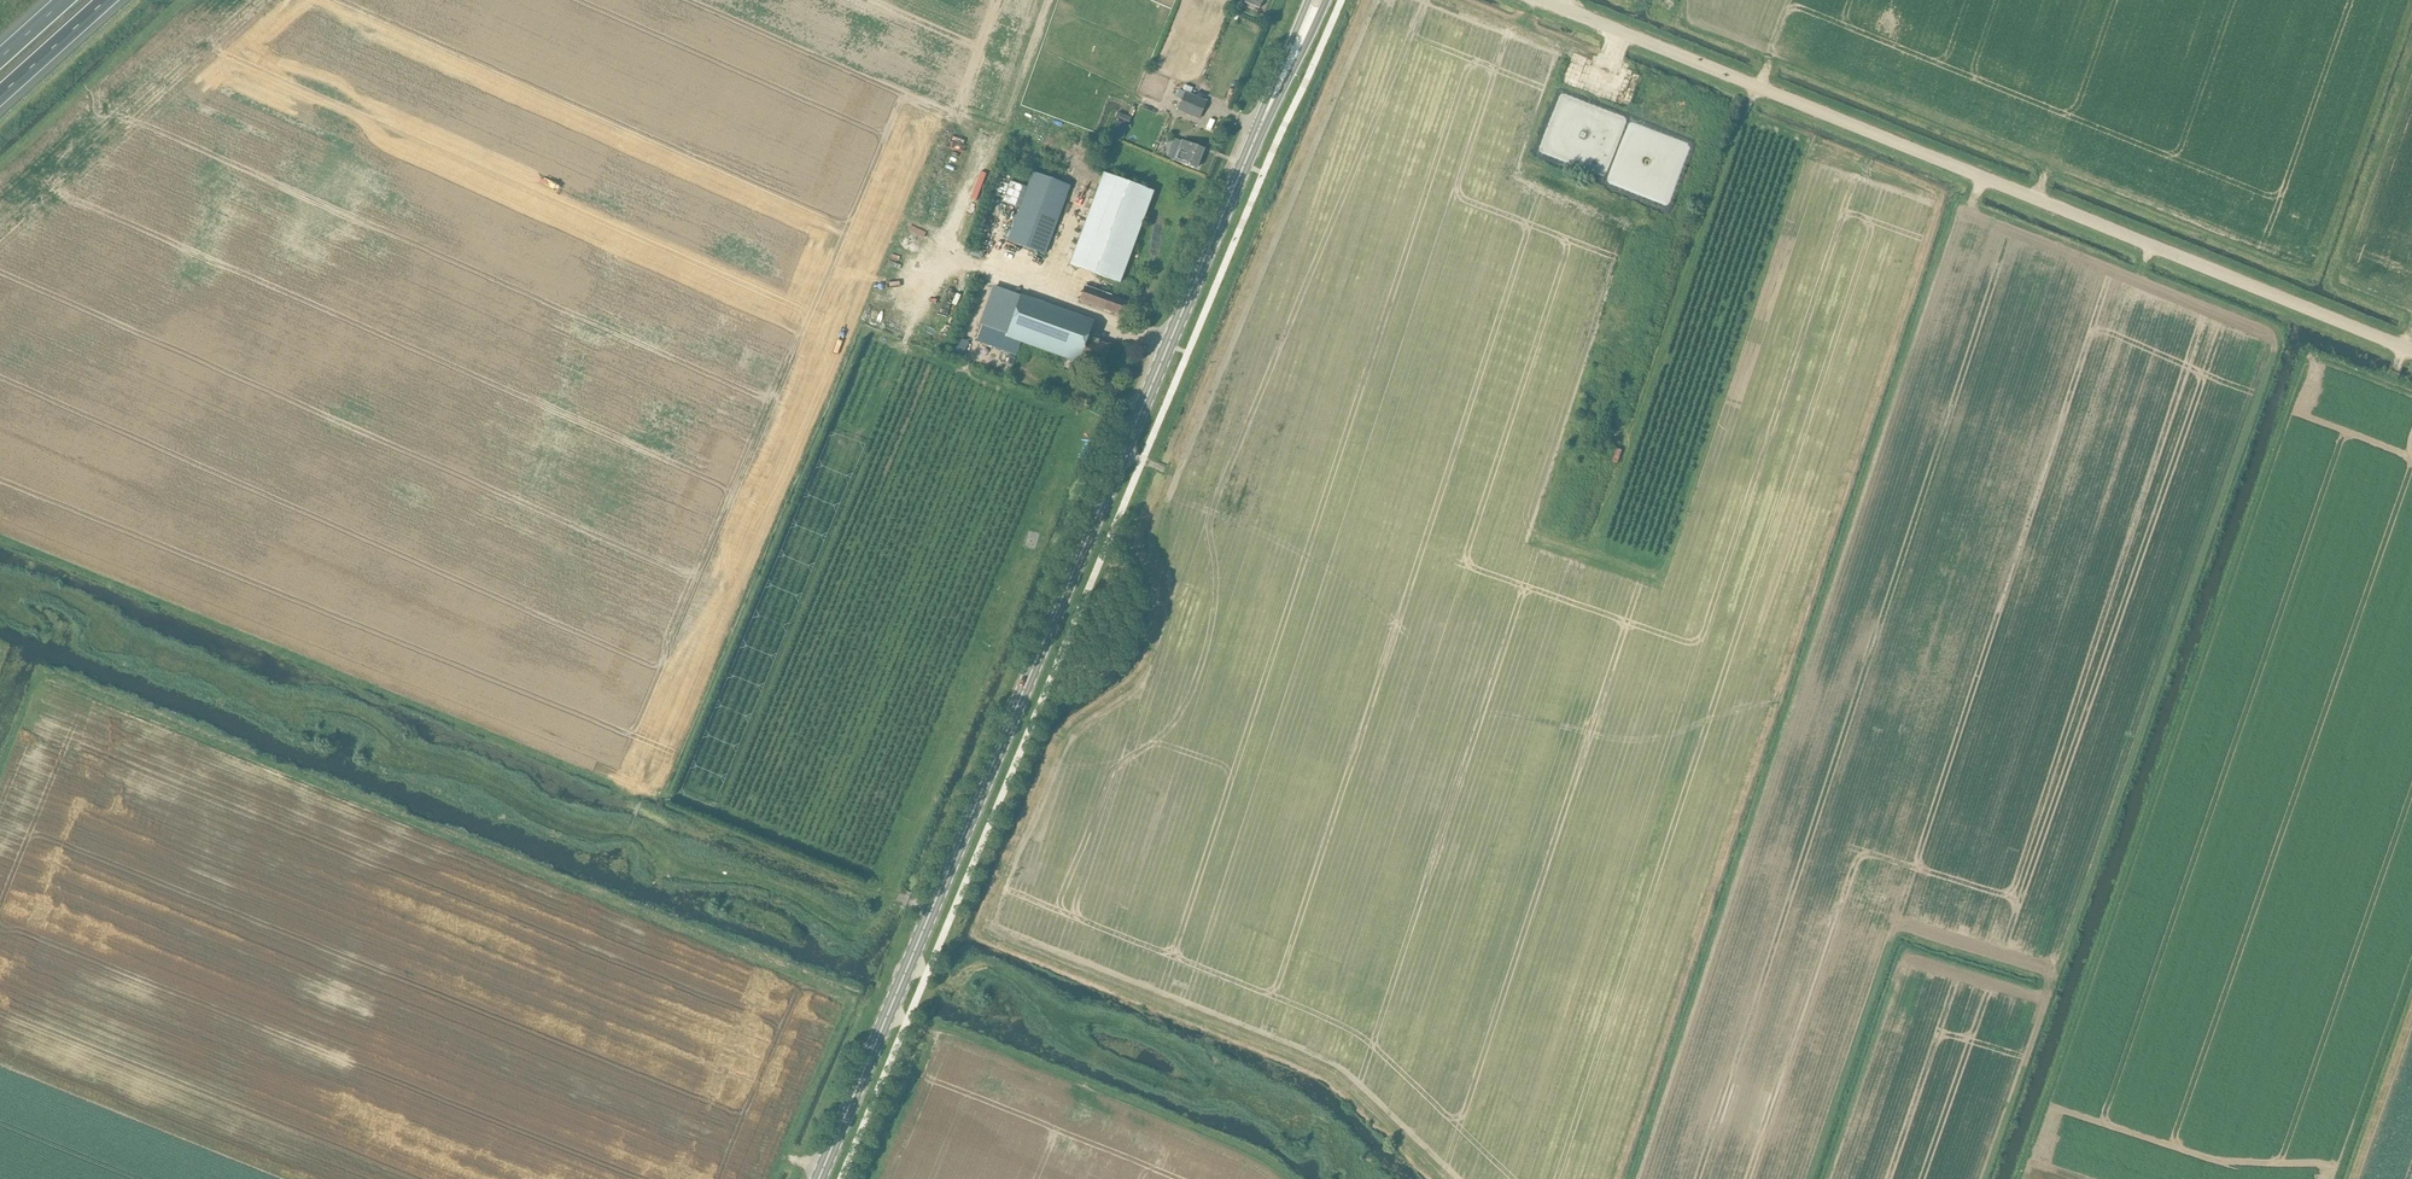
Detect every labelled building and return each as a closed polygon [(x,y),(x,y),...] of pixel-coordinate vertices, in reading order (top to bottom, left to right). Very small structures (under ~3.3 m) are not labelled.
[(1263,0),(1245,0),(1244,3),(1259,9),(1263,0)] [(1176,97),(1183,99),(1185,93),(1179,90),(1176,97)] [(1199,119),(1206,101),(1185,93),(1183,99),(1178,111),(1199,119)] [(1116,121),(1111,135),(1122,139),(1127,125),(1116,121)] [(1199,169),(1201,163),(1199,161),(1203,150),(1183,143),(1176,161),(1195,169),(1196,169),(1199,169)] [(1119,283),(1153,192),(1103,173),(1069,265),(1119,283)] [(1043,255),(1068,187),(1032,174),(1007,242),(1043,255)] [(1009,181),(1002,202),(1015,206),(1021,190),(1021,189),(1022,186),(1010,181),(1009,181)] [(1101,368),(1109,346),(1096,341),(1097,339),(1088,335),(1093,322),(998,286),(982,328),(1077,364),(1079,360),(1101,368)] [(1120,316),(1126,301),(1084,286),(1079,301),(1120,316)] [(988,348),(988,350),(1015,361),(1016,359),(1020,349),(993,338),(988,348)]
